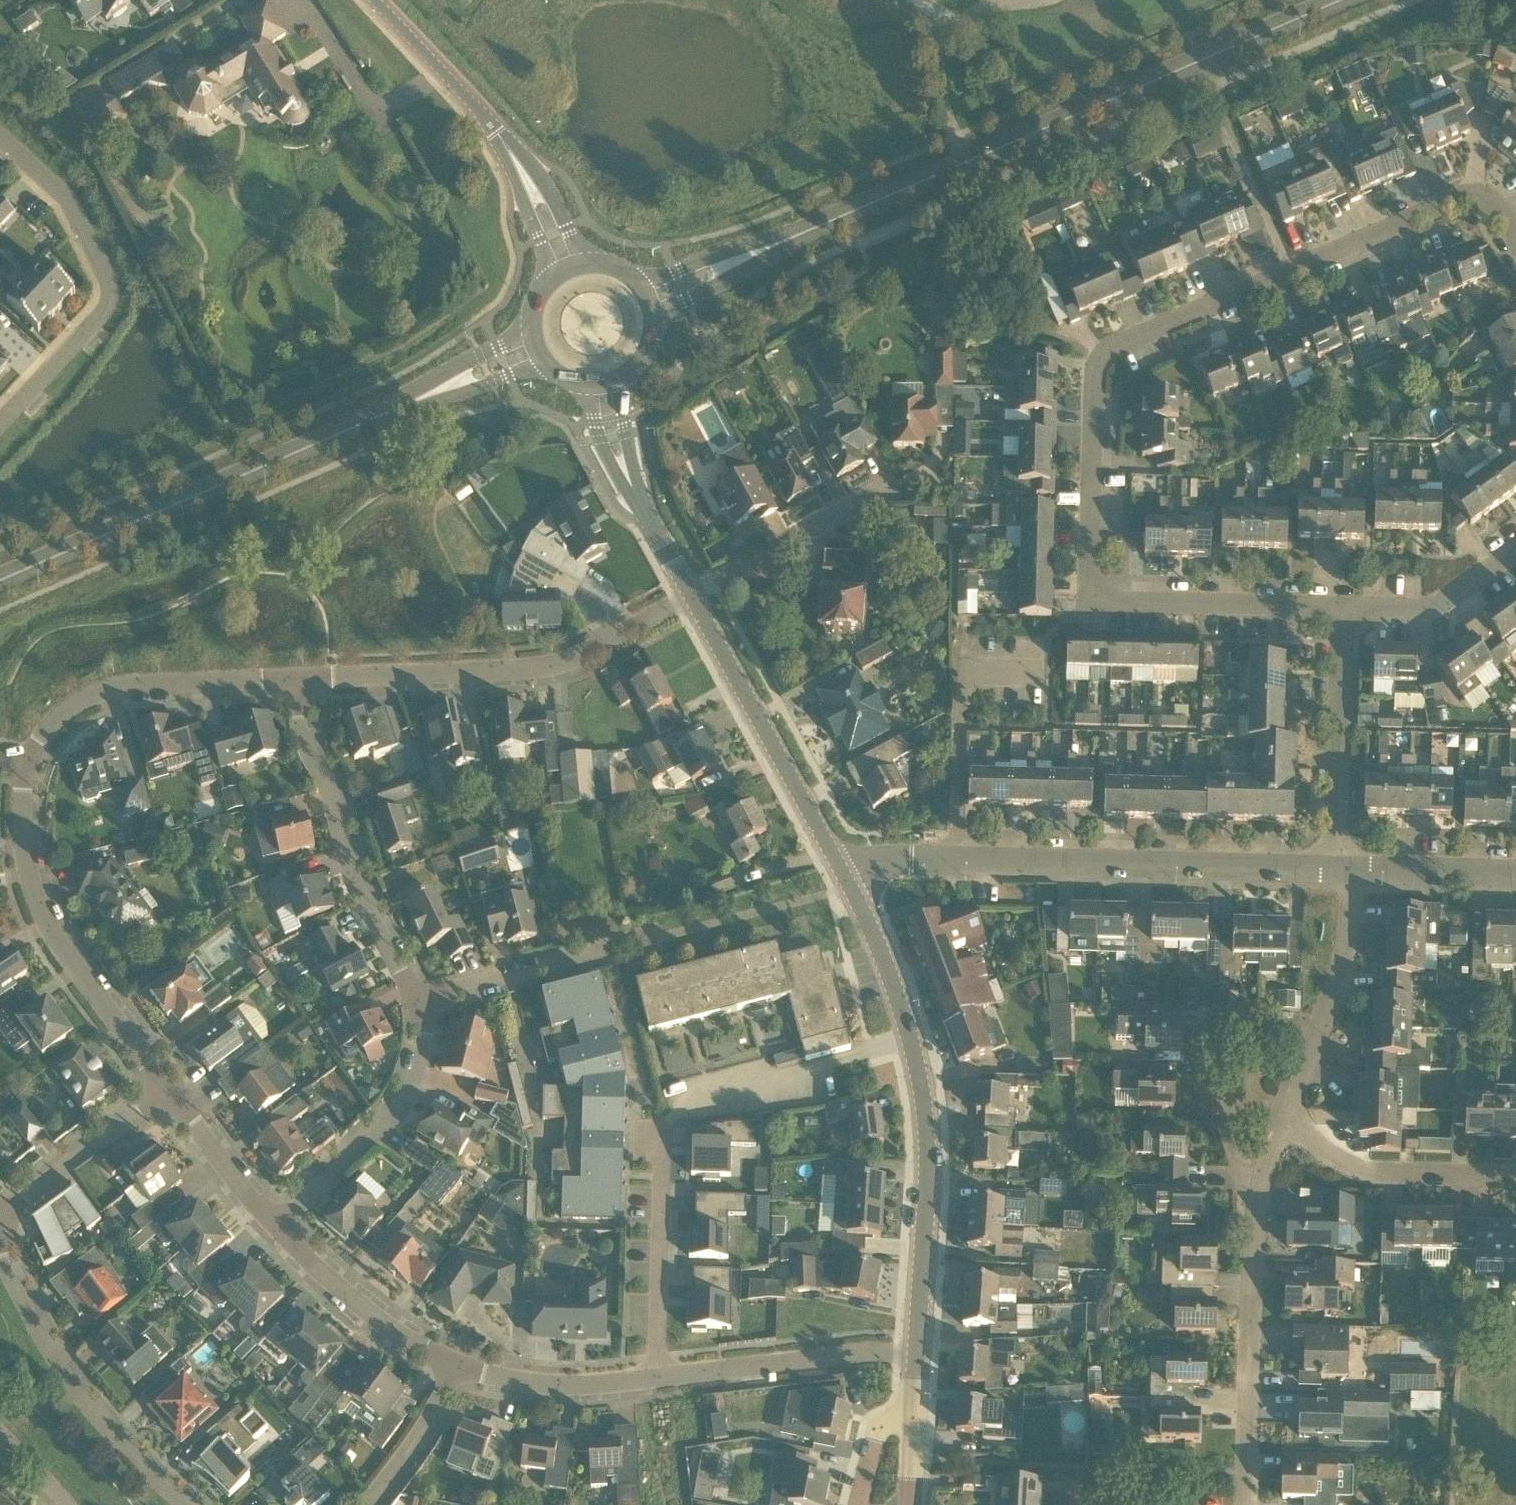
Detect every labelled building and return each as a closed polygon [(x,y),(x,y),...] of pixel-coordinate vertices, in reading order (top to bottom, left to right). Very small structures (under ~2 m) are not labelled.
[(69,1),(80,17),(83,20),(97,10),(102,17),(106,22),(112,16),(114,19),(127,9),(125,6),(130,2),(129,0),(70,0),(69,1)] [(150,17),(170,3),(168,0),(138,0),(150,17)] [(170,3),(173,7),(180,17),(193,8),(187,0),(168,0),(170,3)] [(177,74),(173,91),(190,113),(206,117),(222,108),(225,92),(227,93),(231,91),(229,89),(243,80),(258,103),(268,97),(282,120),(287,125),(293,127),(300,126),(305,123),(309,117),(310,111),(308,104),(270,45),(286,35),(267,5),(241,21),(253,41),(210,68),(193,64),(177,74)] [(1478,46),(1476,57),(1491,59),(1492,48),(1478,46)] [(1407,51),(1409,68),(1425,66),(1423,49),(1407,51)] [(174,67),(149,83),(169,88),(174,67)] [(1344,90),(1353,86),(1346,70),(1337,74),(1344,90)] [(1474,110),(1462,84),(1429,98),(1433,107),(1449,144),(1462,139),(1460,136),(1470,132),(1461,113),(1471,108),(1473,111),(1474,110)] [(1315,86),(1304,91),(1314,113),(1325,108),(1315,86)] [(1514,96),(1495,118),(1495,119),(1497,116),(1506,124),(1492,140),(1500,146),(1498,149),(1508,157),(1515,148),(1515,98),(1514,96)] [(93,105),(90,118),(100,135),(113,138),(125,131),(128,118),(118,101),(105,97),(93,105)] [(1449,144),(1433,107),(1429,98),(1396,112),(1408,139),(1409,139),(1408,136),(1418,132),(1426,151),(1436,147),(1437,150),(1449,144)] [(1289,101),(1276,106),(1282,121),(1295,116),(1289,101)] [(1247,116),(1239,119),(1243,131),(1252,127),(1247,116)] [(1215,126),(1187,138),(1197,160),(1224,148),(1215,126)] [(1404,179),(1416,174),(1396,129),(1364,143),(1382,184),(1403,175),(1404,179)] [(1364,143),(1363,142),(1343,151),(1343,153),(1331,158),(1345,188),(1351,202),(1363,197),(1361,193),(1382,184),(1364,143)] [(1184,145),(1173,150),(1177,160),(1188,155),(1184,145)] [(1331,158),(1327,147),(1294,161),(1314,205),(1335,196),(1334,192),(1345,188),(1331,158)] [(1283,224),(1295,219),(1293,214),(1314,205),(1294,161),(1262,174),(1283,224)] [(1130,180),(1142,175),(1138,165),(1126,170),(1130,180)] [(1082,207),(1076,194),(1057,202),(1063,215),(1082,207)] [(1235,200),(1236,204),(1215,214),(1227,242),(1247,233),(1249,238),(1261,233),(1245,195),(1235,200)] [(15,212),(0,198),(0,228),(15,212)] [(1207,251),(1227,242),(1215,214),(1210,203),(1181,216),(1184,222),(1180,224),(1196,261),(1197,261),(1209,256),(1207,251)] [(1168,225),(1147,234),(1166,278),(1187,268),(1185,265),(1196,261),(1180,224),(1180,223),(1169,227),(1168,225)] [(1145,286),(1166,278),(1147,234),(1125,243),(1136,269),(1126,274),(1135,296),(1147,290),(1145,286)] [(1459,251),(1456,245),(1435,254),(1438,261),(1451,293),(1486,278),(1472,246),(1459,251)] [(1116,278),(1111,266),(1107,267),(1102,257),(1084,265),(1101,305),(1121,297),(1123,301),(1135,296),(1126,274),(1116,278)] [(1451,293),(1438,261),(1414,271),(1422,290),(1412,294),(1422,318),(1433,313),(1430,306),(1440,302),(1438,298),(1451,293)] [(8,302),(7,303),(39,332),(40,331),(39,331),(51,317),(52,318),(62,308),(61,307),(73,294),(74,294),(75,294),(70,289),(74,285),(56,268),(52,272),(44,264),(43,265),(44,266),(33,277),(29,274),(16,287),(20,291),(9,303),(8,302)] [(1070,324),(1083,318),(1081,314),(1101,305),(1084,265),(1051,279),(1070,324)] [(1391,312),(1381,316),(1391,340),(1396,351),(1430,336),(1422,318),(1412,294),(1407,283),(1383,293),(1391,312)] [(1370,321),(1362,302),(1338,312),(1352,344),(1366,338),(1367,342),(1376,338),(1379,345),(1391,340),(1381,316),(1370,321)] [(1347,346),(1352,344),(1338,312),(1336,305),(1314,315),(1317,321),(1304,328),(1317,359),(1332,353),(1337,364),(1342,366),(1350,363),(1352,358),(1347,346)] [(1515,345),(1515,319),(1488,335),(1499,354),(1515,345)] [(1276,356),(1286,380),(1286,381),(1321,366),(1317,359),(1304,328),(1283,337),(1286,344),(1273,349),(1276,356)] [(812,331),(797,338),(804,350),(818,342),(812,331)] [(1266,360),(1258,342),(1234,352),(1245,376),(1248,384),(1261,378),(1263,381),(1273,377),(1276,384),(1286,380),(1276,356),(1266,360)] [(1213,399),(1237,388),(1234,380),(1245,376),(1234,352),(1231,345),(1209,354),(1212,361),(1199,367),(1213,399)] [(1499,354),(1490,359),(1478,366),(1482,373),(1493,367),(1499,376),(1510,374),(1515,370),(1515,345),(1499,354)] [(935,388),(952,387),(952,383),(952,368),(952,351),(934,351),(935,388)] [(1478,366),(1490,359),(1487,353),(1474,360),(1478,366)] [(1057,367),(1057,354),(1033,354),(1033,366),(1021,365),(1021,389),(1052,389),(1052,367),(1057,367)] [(967,367),(952,368),(952,383),(967,383),(967,367)] [(740,371),(727,378),(729,381),(733,389),(746,382),(740,371)] [(1515,406),(1515,384),(1511,384),(1511,394),(1500,394),(1500,398),(1487,398),(1487,406),(1501,406),(1511,406),(1515,406)] [(1432,398),(1427,387),(1415,392),(1421,403),(1430,404),(1432,398)] [(1055,424),(1056,411),(1052,411),(1052,389),(1021,389),(1020,412),(1032,412),(1032,424),(1055,424)] [(1178,419),(1179,393),(1144,393),(1144,407),(1136,407),(1136,430),(1143,430),(1178,431),(1189,431),(1190,419),(1178,419)] [(923,405),(923,402),(893,403),(893,446),(923,446),(923,438),(936,437),(936,405),(923,405)] [(877,442),(864,419),(845,429),(845,428),(818,443),(837,477),(863,463),(856,449),(862,446),(864,450),(877,442)] [(953,422),(953,434),(967,435),(968,422),(953,422)] [(1019,440),(1019,459),(1050,459),(1051,437),(1055,437),(1055,424),(1032,424),(1004,423),(1003,440),(1019,440)] [(787,504),(814,490),(801,466),(813,459),(796,427),(776,438),(787,459),(771,468),(768,469),(787,504)] [(1341,449),(1351,437),(1352,436),(1342,427),(1331,440),(1341,449)] [(1500,436),(1500,428),(1486,427),(1486,435),(1500,436)] [(1177,446),(1178,431),(1143,430),(1142,456),(1158,457),(1158,468),(1189,469),(1189,458),(1193,458),(1193,446),(1177,446)] [(1351,437),(1358,451),(1369,451),(1369,439),(1369,435),(1352,436),(1351,437)] [(1241,455),(1250,450),(1246,442),(1237,446),(1241,455)] [(1481,465),(1487,460),(1478,449),(1472,453),(1481,465)] [(1486,472),(1506,499),(1515,492),(1515,475),(1499,452),(1487,460),(1481,465),(1486,472)] [(1475,469),(1481,465),(1472,453),(1466,458),(1475,469)] [(1355,455),(1354,455),(1344,455),(1343,482),(1351,482),(1352,468),(1355,455)] [(1054,495),(1054,482),(1050,481),(1050,459),(1019,459),(1004,458),(1003,493),(1030,494),(1054,495)] [(1457,482),(1463,477),(1455,466),(1449,471),(1457,482)] [(776,510),(754,469),(733,481),(710,494),(720,512),(725,509),(735,526),(759,513),(762,518),(776,510)] [(1398,485),(1398,472),(1390,472),(1390,486),(1398,487),(1398,485)] [(1489,512),(1506,499),(1486,472),(1469,485),(1489,512)] [(1419,473),(1419,487),(1427,487),(1427,485),(1428,473),(1419,473)] [(1321,496),(1321,481),(1313,481),(1313,495),(1321,496)] [(1343,496),(1343,482),(1335,482),(1335,496),(1343,496)] [(1343,482),(1343,496),(1350,496),(1351,482),(1343,482)] [(1398,487),(1397,496),(1396,529),(1418,530),(1419,497),(1419,487),(1412,487),(1412,485),(1398,485),(1398,487)] [(1471,525),(1489,512),(1469,485),(1451,498),(1462,513),(1468,522),(1471,525)] [(1244,505),(1245,491),(1237,490),(1236,505),(1244,505)] [(1266,505),(1266,491),(1258,491),(1258,505),(1266,505)] [(1274,505),(1274,491),(1266,491),(1266,505),(1274,505)] [(1396,529),(1397,496),(1375,495),(1374,529),(1396,529)] [(1441,530),(1442,498),(1419,497),(1418,530),(1441,530)] [(525,555),(559,574),(563,565),(575,559),(577,563),(583,560),(586,564),(602,556),(599,551),(605,548),(579,498),(551,513),(561,534),(547,542),(532,534),(522,554),(525,555)] [(1168,514),(1168,499),(1160,499),(1160,514),(1168,514)] [(1189,514),(1190,500),(1182,500),(1182,514),(1189,514)] [(1197,500),(1190,500),(1189,514),(1197,514),(1197,500)] [(963,506),(963,505),(954,505),(954,506),(954,519),(963,519),(963,506)] [(1320,538),(1321,505),(1298,505),(1298,538),(1320,538)] [(1341,539),(1342,506),(1321,505),(1320,538),(1341,539)] [(1364,539),(1364,506),(1342,506),(1341,539),(1364,539)] [(1053,508),(1006,507),(1006,529),(1022,529),(1053,530),(1053,508)] [(1462,513),(1453,520),(1454,532),(1468,522),(1462,513)] [(1243,547),(1244,514),(1222,514),(1221,547),(1243,547)] [(1265,548),(1266,515),(1244,514),(1243,547),(1265,548)] [(1287,548),(1288,515),(1266,515),(1265,548),(1287,548)] [(947,547),(948,521),(935,521),(935,547),(947,547)] [(1167,556),(1168,523),(1145,523),(1144,556),(1167,556)] [(1188,557),(1189,524),(1181,524),(1168,523),(1167,556),(1188,557)] [(1211,524),(1189,524),(1188,557),(1211,557),(1211,524)] [(1052,552),(1053,530),(1022,529),(1021,551),(1052,552)] [(959,550),(968,550),(968,537),(959,537),(959,550)] [(501,552),(510,566),(522,556),(512,543),(501,552)] [(822,587),(865,589),(868,546),(852,545),(852,553),(825,552),(824,567),(823,567),(823,568),(824,568),(824,574),(822,574),(822,575),(823,576),(822,587)] [(959,550),(959,562),(968,562),(968,550),(959,550)] [(1052,573),(1052,552),(1021,551),(1021,572),(1052,573)] [(505,626),(505,630),(527,630),(527,633),(528,633),(528,630),(537,630),(537,633),(538,633),(538,630),(561,630),(561,598),(555,598),(555,589),(553,588),(561,575),(559,574),(525,555),(515,573),(519,575),(516,582),(513,590),(513,598),(505,598),(505,612),(502,612),(502,626),(505,626)] [(1051,595),(1052,573),(1021,572),(1020,594),(1051,595)] [(958,593),(967,593),(967,580),(958,580),(958,593)] [(862,632),(865,589),(822,587),(820,629),(823,629),(825,634),(832,635),(835,630),(862,632)] [(1499,604),(1515,627),(1515,591),(1499,604)] [(958,593),(958,605),(967,605),(967,593),(958,593)] [(1051,617),(1051,595),(1020,594),(1020,616),(1051,617)] [(1515,652),(1515,627),(1499,604),(1481,616),(1497,637),(1489,643),(1503,662),(1511,656),(1515,652)] [(1089,669),(1090,638),(1067,637),(1067,668),(1089,669)] [(1480,649),(1472,637),(1455,650),(1474,677),(1492,665),(1494,668),(1503,662),(1489,643),(1480,649)] [(1111,669),(1111,638),(1090,638),(1089,669),(1111,669)] [(1111,638),(1111,669),(1110,684),(1132,684),(1132,670),(1133,639),(1111,638)] [(1154,671),(1154,640),(1133,639),(1132,670),(1154,671)] [(1175,671),(1175,661),(1176,640),(1154,640),(1154,671),(1175,671)] [(1198,672),(1198,650),(1198,641),(1176,640),(1175,661),(1175,671),(1198,672)] [(863,670),(891,655),(884,642),(856,657),(863,670)] [(1395,683),(1396,650),(1374,649),(1373,683),(1395,683)] [(1435,701),(1430,678),(1420,680),(1421,683),(1416,683),(1417,650),(1396,650),(1395,683),(1394,696),(1394,712),(1424,710),(1424,704),(1427,703),(1435,701)] [(1474,677),(1455,650),(1437,663),(1457,690),(1464,700),(1481,687),(1474,677)] [(1240,665),(1240,656),(1229,656),(1229,665),(1240,665)] [(1250,656),(1250,677),(1284,678),(1285,657),(1250,656)] [(662,661),(640,672),(659,707),(680,697),(662,661)] [(625,680),(603,692),(614,712),(630,704),(646,735),(667,724),(638,668),(623,676),(625,680)] [(850,752),(888,731),(880,715),(885,713),(870,685),(865,688),(856,672),(818,693),(826,709),(821,712),(830,727),(835,738),(836,739),(838,737),(841,736),(850,752)] [(1430,678),(1435,701),(1436,706),(1446,704),(1445,699),(1440,676),(1430,678)] [(1249,693),(1249,697),(1284,698),(1284,678),(1250,677),(1249,677),(1249,693)] [(1228,702),(1238,702),(1238,693),(1228,693),(1228,702)] [(1238,702),(1249,702),(1249,697),(1249,693),(1238,693),(1238,702)] [(1249,702),(1249,718),(1283,719),(1284,698),(1249,697),(1249,702)] [(525,721),(524,706),(492,709),(496,749),(498,748),(499,753),(524,750),(524,746),(527,746),(527,744),(547,742),(545,715),(529,716),(530,720),(525,721)] [(459,732),(454,708),(424,714),(427,730),(430,743),(433,758),(453,753),(456,766),(481,761),(474,729),(459,732)] [(404,749),(391,711),(374,717),(375,720),(368,722),(366,714),(342,722),(355,759),(372,754),(374,759),(404,749)] [(275,734),(269,715),(238,724),(239,728),(212,736),(221,768),(248,760),(249,762),(283,752),(277,734),(275,734)] [(1087,725),(1087,716),(1075,716),(1075,725),(1087,725)] [(1101,717),(1087,716),(1087,725),(1100,726),(1101,717)] [(1131,726),(1131,717),(1118,717),(1118,726),(1131,726)] [(1131,717),(1131,726),(1144,727),(1144,718),(1131,717)] [(1401,728),(1402,718),(1394,717),(1378,717),(1378,727),(1401,728)] [(1149,727),(1161,727),(1162,718),(1149,718),(1149,727)] [(1174,728),(1174,719),(1162,718),(1161,727),(1174,728)] [(1249,718),(1248,739),(1256,739),(1282,739),(1283,719),(1249,718)] [(1174,719),(1174,728),(1187,728),(1187,719),(1174,719)] [(160,722),(139,728),(150,766),(165,761),(167,771),(195,763),(202,787),(217,782),(200,725),(185,729),(183,721),(162,727),(160,722)] [(427,730),(414,733),(416,742),(416,744),(416,746),(430,743),(427,730)] [(1238,739),(1238,730),(1227,730),(1227,739),(1238,739)] [(927,732),(916,738),(920,746),(932,740),(927,732)] [(81,791),(83,800),(88,802),(97,799),(97,786),(113,782),(123,817),(150,809),(142,782),(125,787),(123,779),(126,778),(114,736),(86,744),(88,753),(70,758),(80,791),(81,791)] [(679,750),(671,736),(652,746),(638,753),(653,783),(667,776),(666,774),(667,774),(683,765),(692,781),(719,767),(703,737),(679,750)] [(907,791),(892,763),(911,753),(902,736),(846,766),(854,781),(858,779),(873,809),(907,791)] [(1293,822),(1295,740),(1282,739),(1256,739),(1255,782),(1208,781),(1208,784),(1207,820),(1293,822)] [(1102,740),(1102,753),(1116,754),(1116,740),(1102,740)] [(596,785),(626,782),(622,751),(593,754),(596,785)] [(591,752),(558,755),(558,753),(544,754),(545,763),(558,761),(561,787),(562,805),(595,802),(591,752)] [(990,805),(991,753),(986,753),(986,774),(969,773),(968,804),(990,805)] [(1010,805),(1010,774),(995,774),(995,753),(991,753),(990,805),(1010,805)] [(1030,805),(1032,754),(1027,754),(1027,760),(1011,760),(1010,774),(1010,805),(1030,805)] [(1036,775),(1036,754),(1032,754),(1030,805),(1051,806),(1051,775),(1036,775)] [(1071,806),(1072,755),(1068,755),(1067,776),(1051,775),(1051,806),(1071,806)] [(1092,807),(1093,776),(1076,776),(1076,755),(1072,755),(1071,806),(1092,807)] [(1387,771),(1388,757),(1380,757),(1380,771),(1387,771)] [(1409,772),(1410,772),(1417,772),(1417,758),(1409,757),(1409,772)] [(1439,772),(1439,758),(1431,758),(1431,772),(1439,772)] [(1145,818),(1147,763),(1142,762),(1142,782),(1126,782),(1125,818),(1145,818)] [(1166,819),(1167,783),(1150,783),(1151,763),(1147,763),(1145,818),(1166,819)] [(1186,819),(1187,763),(1183,763),(1182,783),(1167,783),(1166,819),(1186,819)] [(1207,820),(1208,784),(1191,783),(1191,764),(1187,763),(1186,819),(1207,820)] [(1112,777),(1113,766),(1104,765),(1103,776),(1112,777)] [(1487,784),(1488,769),(1480,769),(1479,783),(1487,784)] [(1509,784),(1509,770),(1501,770),(1501,784),(1509,784)] [(425,777),(407,783),(411,793),(428,788),(425,777)] [(1386,814),(1387,781),(1365,780),(1364,813),(1386,814)] [(1409,781),(1400,781),(1387,781),(1386,814),(1408,814),(1409,781)] [(1409,781),(1408,814),(1429,815),(1430,782),(1409,781)] [(1104,817),(1125,818),(1126,782),(1105,782),(1104,817)] [(1452,815),(1453,782),(1430,782),(1429,815),(1452,815)] [(377,818),(388,854),(412,847),(405,824),(418,819),(412,799),(413,798),(411,793),(407,783),(377,793),(382,808),(383,808),(385,815),(377,818)] [(221,791),(227,812),(244,807),(238,786),(221,791)] [(1486,826),(1487,793),(1465,793),(1464,826),(1486,826)] [(1508,827),(1508,794),(1487,793),(1486,826),(1508,827)] [(1508,794),(1508,827),(1515,827),(1515,794),(1508,794)] [(680,806),(687,821),(707,811),(699,796),(680,806)] [(294,818),(289,800),(255,809),(251,810),(255,825),(259,824),(260,826),(254,827),(263,859),(280,855),(315,846),(307,815),(294,818)] [(733,815),(727,802),(714,809),(724,828),(731,825),(740,842),(731,847),(740,864),(760,854),(753,838),(766,832),(753,805),(733,815)] [(152,815),(136,819),(141,836),(157,832),(152,815)] [(201,840),(213,844),(217,828),(206,824),(201,840)] [(148,838),(121,845),(127,867),(154,860),(148,838)] [(462,874),(500,862),(493,838),(480,842),(457,850),(455,851),(462,874)] [(150,913),(111,861),(73,870),(79,896),(89,894),(120,936),(150,913)] [(715,897),(738,887),(732,872),(709,882),(715,897)] [(301,887),(296,874),(267,886),(277,913),(292,907),(298,923),(334,909),(323,879),(301,887)] [(528,906),(526,897),(523,887),(520,883),(517,881),(508,883),(506,887),(506,892),(508,902),(484,908),(493,942),(507,939),(508,944),(536,937),(531,917),(534,916),(532,905),(528,906)] [(234,904),(244,903),(242,890),(233,891),(234,904)] [(448,923),(432,891),(406,904),(414,921),(412,922),(419,935),(420,934),(427,948),(442,940),(451,959),(473,948),(458,918),(448,923)] [(234,915),(225,904),(209,918),(217,929),(234,915)] [(982,934),(972,905),(940,917),(939,914),(906,926),(939,1012),(970,1000),(969,998),(974,996),(970,985),(986,979),(979,960),(958,968),(953,952),(966,947),(969,952),(987,945),(982,934)] [(1424,947),(1426,906),(1395,905),(1394,918),(1389,918),(1388,946),(1424,947)] [(1097,954),(1099,908),(1070,907),(1070,929),(1057,928),(1056,952),(1097,954)] [(1126,964),(1138,964),(1139,930),(1126,930),(1127,909),(1099,908),(1097,954),(1126,954),(1126,964)] [(1179,943),(1180,910),(1152,909),(1151,931),(1139,930),(1138,964),(1163,964),(1163,943),(1179,943)] [(1219,983),(1220,943),(1207,942),(1208,911),(1180,910),(1179,943),(1193,943),(1193,952),(1207,952),(1206,967),(1206,971),(1209,971),(1211,975),(1211,985),(1219,985),(1219,983)] [(1513,967),(1515,918),(1487,917),(1486,938),(1473,938),(1472,962),(1472,981),(1490,981),(1491,967),(1513,968),(1513,967)] [(1220,943),(1219,983),(1230,984),(1241,984),(1241,967),(1245,967),(1246,955),(1260,956),(1261,922),(1233,922),(1233,943),(1220,943)] [(1288,969),(1301,969),(1302,945),(1289,944),(1289,923),(1261,922),(1260,956),(1260,975),(1276,975),(1276,968),(1288,968),(1288,969)] [(343,952),(338,943),(340,942),(333,930),(309,943),(321,963),(318,965),(333,993),(369,974),(354,946),(343,952)] [(1456,931),(1456,948),(1467,948),(1467,931),(1456,931)] [(781,958),(777,945),(636,982),(649,1033),(790,996),(806,1059),(850,1048),(833,982),(828,983),(819,948),(781,958)] [(1436,974),(1437,948),(1424,947),(1388,946),(1387,962),(1382,962),(1381,987),(1412,988),(1423,988),(1423,989),(1448,989),(1448,980),(1441,974),(1436,974)] [(11,950),(0,957),(0,997),(16,986),(14,982),(27,973),(11,950)] [(267,969),(257,956),(246,964),(256,977),(267,969)] [(206,996),(184,967),(150,992),(168,1016),(173,1013),(180,1023),(204,1006),(210,1015),(232,999),(221,985),(206,996)] [(279,986),(270,973),(257,982),(266,995),(279,986)] [(988,985),(986,979),(970,985),(974,996),(969,998),(970,1000),(939,1012),(959,1065),(991,1053),(981,1029),(989,1026),(982,1010),(996,1004),(988,985)] [(566,1088),(624,1077),(600,981),(542,996),(551,1029),(540,1031),(548,1062),(558,1059),(566,1088)] [(1036,982),(1023,990),(1030,1001),(1043,994),(1036,982)] [(351,983),(339,989),(345,1001),(357,995),(351,983)] [(1423,999),(1423,989),(1423,988),(1412,988),(1381,987),(1380,1000),(1375,999),(1374,1027),(1410,1029),(1411,999),(1423,999)] [(1096,988),(1096,1006),(1106,1006),(1107,989),(1096,988)] [(1121,1007),(1137,1007),(1137,995),(1138,990),(1122,990),(1121,1007)] [(1183,992),(1183,1006),(1200,1006),(1200,992),(1183,992)] [(1279,1010),(1296,1010),(1296,994),(1279,993),(1279,1010)] [(43,1055),(72,1034),(47,1001),(18,1022),(43,1055)] [(1134,1040),(1134,1036),(1147,1036),(1146,1052),(1181,1052),(1181,1024),(1165,1024),(1165,1008),(1144,1007),(1137,1007),(1121,1007),(1120,1007),(1120,1019),(1116,1019),(1115,1040),(1134,1040)] [(228,1021),(225,1023),(223,1021),(203,1036),(205,1038),(192,1047),(210,1072),(214,1069),(222,1080),(266,1048),(252,1029),(238,1010),(227,1019),(228,1021)] [(363,1023),(356,1010),(328,1024),(341,1049),(357,1041),(369,1063),(384,1056),(378,1045),(392,1037),(380,1014),(363,1023)] [(7,1042),(18,1034),(3,1013),(0,1015),(0,1032),(7,1042)] [(485,1027),(466,1022),(464,1025),(452,1022),(446,1047),(451,1048),(449,1055),(446,1054),(442,1071),(485,1082),(491,1057),(479,1053),(485,1027)] [(294,1031),(302,1043),(313,1035),(305,1023),(294,1031)] [(1410,1053),(1410,1029),(1374,1027),(1373,1042),(1368,1042),(1367,1068),(1398,1069),(1430,1070),(1430,1053),(1410,1053)] [(1072,1060),(1071,1043),(1052,1043),(1052,1061),(1072,1060)] [(282,1097),(266,1076),(280,1066),(266,1048),(222,1080),(218,1083),(231,1101),(241,1094),(257,1116),(282,1097)] [(93,1064),(82,1049),(54,1071),(82,1108),(90,1102),(94,1103),(102,1097),(102,1093),(110,1087),(100,1072),(102,1070),(96,1062),(93,1064)] [(1077,1063),(1063,1062),(1062,1074),(1076,1075),(1077,1063)] [(1173,1108),(1174,1078),(1150,1077),(1150,1063),(1116,1062),(1115,1091),(1115,1105),(1139,1106),(1139,1107),(1173,1108)] [(507,1066),(511,1082),(521,1079),(517,1064),(507,1066)] [(1397,1110),(1398,1069),(1367,1068),(1367,1081),(1361,1081),(1360,1109),(1397,1110)] [(1015,1077),(995,1076),(995,1089),(978,1088),(976,1116),(977,1116),(978,1112),(985,1113),(985,1128),(981,1128),(980,1129),(1014,1131),(1016,1110),(1007,1109),(1009,1090),(1017,1090),(1018,1077),(1015,1077)] [(624,1120),(624,1077),(566,1088),(543,1088),(543,1119),(564,1119),(624,1120)] [(525,1095),(521,1079),(511,1082),(515,1097),(525,1095)] [(368,1101),(380,1093),(375,1085),(367,1084),(360,1089),(368,1101)] [(517,1111),(516,1107),(506,1105),(509,1093),(478,1086),(475,1100),(498,1105),(517,1111)] [(301,1139),(290,1124),(308,1111),(303,1105),(313,1097),(307,1089),(274,1114),(283,1125),(259,1142),(271,1157),(267,1160),(279,1175),(281,1173),(285,1174),(289,1174),(292,1171),(294,1168),(294,1164),(310,1151),(313,1154),(327,1143),(315,1129),(301,1139)] [(525,1095),(515,1097),(519,1113),(529,1111),(525,1095)] [(1494,1138),(1495,1102),(1481,1101),(1481,1096),(1453,1096),(1453,1126),(1466,1126),(1466,1138),(1494,1138)] [(859,1115),(858,1102),(827,1107),(829,1124),(837,1123),(839,1134),(851,1133),(854,1148),(883,1144),(879,1112),(859,1115)] [(1495,1102),(1494,1138),(1515,1139),(1515,1102),(1495,1102)] [(491,1123),(461,1105),(454,1117),(436,1106),(419,1134),(434,1142),(432,1146),(443,1152),(445,1149),(459,1157),(468,1141),(477,1147),(491,1123)] [(525,1151),(527,1149),(517,1111),(498,1105),(490,1117),(499,1123),(493,1132),(525,1151)] [(29,1141),(41,1131),(22,1108),(10,1118),(29,1141)] [(1401,1152),(1401,1124),(1396,1124),(1397,1110),(1360,1109),(1359,1137),(1371,1137),(1370,1151),(1401,1152)] [(529,1111),(519,1113),(523,1129),(533,1127),(529,1111)] [(1075,1132),(1083,1133),(1083,1129),(1090,1129),(1091,1119),(1084,1119),(1076,1118),(1075,1132)] [(624,1120),(564,1119),(563,1152),(553,1152),(553,1183),(563,1183),(562,1217),(622,1218),(624,1120)] [(691,1142),(691,1174),(702,1174),(702,1180),(719,1180),(719,1175),(729,1175),(730,1145),(755,1145),(756,1120),(695,1129),(695,1142),(691,1142)] [(1169,1133),(1169,1128),(1160,1128),(1160,1133),(1144,1133),(1144,1139),(1131,1139),(1131,1152),(1136,1154),(1143,1154),(1143,1155),(1159,1155),(1159,1164),(1151,1164),(1151,1175),(1187,1175),(1185,1175),(1185,1161),(1188,1161),(1188,1153),(1186,1153),(1187,1148),(1184,1148),(1185,1133),(1169,1133)] [(1013,1151),(1014,1131),(980,1129),(984,1129),(984,1145),(976,1144),(976,1141),(975,1141),(973,1168),(1004,1170),(1005,1151),(1013,1151)] [(1420,1142),(1419,1152),(1431,1152),(1432,1140),(1420,1140),(1420,1142)] [(443,1164),(409,1141),(401,1153),(434,1175),(440,1167),(443,1164)] [(1419,1152),(1420,1142),(1405,1141),(1405,1152),(1419,1152)] [(158,1151),(153,1144),(133,1159),(124,1148),(103,1163),(113,1176),(123,1168),(136,1186),(125,1195),(126,1195),(171,1161),(162,1148),(158,1151)] [(9,1156),(0,1145),(0,1164),(9,1156)] [(1095,1171),(1095,1160),(1085,1159),(1085,1170),(1095,1171)] [(142,1232),(148,1227),(169,1211),(160,1199),(182,1183),(177,1176),(180,1173),(171,1161),(126,1195),(139,1213),(132,1219),(142,1232)] [(882,1209),(884,1181),(873,1180),(874,1164),(838,1162),(835,1206),(882,1209)] [(440,1167),(434,1175),(421,1191),(430,1199),(440,1187),(450,1195),(460,1182),(440,1167)] [(1196,1219),(1201,1219),(1201,1208),(1205,1208),(1205,1196),(1196,1196),(1196,1192),(1187,1192),(1187,1185),(1184,1185),(1184,1176),(1187,1176),(1187,1175),(1151,1175),(1151,1187),(1157,1187),(1156,1214),(1173,1214),(1172,1227),(1195,1227),(1196,1219)] [(766,1181),(753,1181),(753,1193),(766,1193),(766,1181)] [(1065,1184),(1041,1182),(1040,1195),(1065,1196),(1065,1190),(1065,1184)] [(512,1183),(501,1189),(495,1199),(524,1219),(525,1183),(512,1183)] [(527,1184),(527,1229),(537,1229),(537,1184),(527,1184)] [(363,1241),(383,1217),(374,1209),(376,1206),(354,1186),(325,1218),(347,1238),(353,1233),(363,1241)] [(785,1187),(771,1186),(769,1203),(784,1204),(785,1187)] [(101,1221),(76,1187),(32,1219),(47,1248),(38,1251),(36,1247),(35,1247),(44,1267),(73,1253),(65,1237),(83,1224),(88,1231),(101,1221)] [(970,1222),(1024,1226),(1026,1194),(999,1192),(999,1200),(971,1198),(970,1222)] [(755,1217),(767,1217),(767,1200),(755,1199),(755,1217)] [(481,1216),(504,1232),(515,1217),(492,1200),(481,1216)] [(1353,1224),(1353,1200),(1323,1200),(1323,1215),(1289,1214),(1288,1247),(1336,1248),(1337,1248),(1338,1224),(1353,1224)] [(690,1249),(689,1267),(728,1268),(729,1225),(747,1225),(748,1206),(697,1205),(695,1249),(690,1249)] [(203,1212),(198,1206),(178,1222),(169,1211),(148,1227),(164,1246),(169,1247),(176,1241),(183,1250),(218,1221),(207,1208),(203,1212)] [(882,1209),(835,1206),(832,1250),(865,1252),(866,1237),(880,1238),(882,1209)] [(1423,1250),(1423,1214),(1395,1213),(1395,1225),(1381,1224),(1381,1255),(1382,1255),(1381,1267),(1406,1267),(1406,1255),(1408,1255),(1409,1250),(1423,1250)] [(1464,1251),(1464,1220),(1451,1220),(1451,1214),(1423,1214),(1423,1250),(1449,1251),(1464,1251)] [(1476,1273),(1503,1273),(1504,1273),(1504,1263),(1505,1227),(1489,1226),(1489,1221),(1464,1220),(1464,1251),(1476,1251),(1476,1263),(1476,1273)] [(200,1289),(220,1272),(209,1259),(229,1243),(224,1237),(228,1234),(218,1221),(183,1250),(190,1259),(184,1264),(183,1270),(200,1289)] [(1022,1257),(1024,1226),(970,1222),(968,1246),(996,1248),(995,1255),(1022,1257)] [(1505,1227),(1504,1263),(1515,1264),(1515,1227),(1505,1227)] [(397,1235),(376,1260),(408,1285),(411,1281),(422,1289),(438,1268),(427,1260),(428,1259),(419,1252),(397,1235)] [(1215,1274),(1216,1244),(1182,1243),(1181,1257),(1162,1257),(1162,1287),(1171,1287),(1199,1288),(1199,1273),(1215,1274)] [(780,1246),(781,1257),(781,1263),(792,1262),(794,1292),(815,1291),(826,1290),(842,1293),(873,1299),(879,1269),(848,1263),(819,1264),(818,1244),(780,1246)] [(97,1321),(125,1299),(113,1282),(116,1280),(94,1251),(68,1272),(80,1288),(65,1299),(80,1318),(89,1311),(97,1321)] [(1059,1268),(1060,1254),(1035,1252),(1034,1266),(1059,1268)] [(511,1303),(512,1269),(461,1255),(432,1298),(454,1313),(472,1285),(485,1289),(484,1302),(511,1303)] [(1352,1286),(1353,1264),(1318,1263),(1318,1279),(1287,1279),(1286,1311),(1336,1312),(1336,1286),(1352,1286)] [(255,1270),(249,1264),(231,1283),(220,1272),(200,1289),(218,1308),(224,1308),(230,1302),(238,1310),(270,1278),(258,1266),(255,1270)] [(1034,1266),(1033,1280),(1067,1282),(1068,1270),(1059,1269),(1059,1268),(1034,1266)] [(1020,1289),(1021,1273),(994,1271),(994,1279),(966,1277),(965,1301),(997,1303),(998,1288),(1020,1289)] [(1124,1273),(1111,1273),(1111,1286),(1124,1286),(1124,1273)] [(259,1347),(277,1328),(265,1317),(283,1299),(278,1293),(282,1289),(270,1278),(238,1310),(246,1318),(240,1324),(240,1329),(258,1348),(259,1347)] [(688,1319),(687,1338),(692,1338),(692,1342),(706,1342),(707,1338),(721,1339),(722,1321),(731,1322),(732,1307),(731,1307),(732,1280),(694,1279),(693,1319),(688,1319)] [(785,1301),(786,1285),(786,1284),(750,1281),(749,1301),(770,1299),(785,1301)] [(602,1303),(603,1285),(577,1284),(577,1302),(534,1301),(533,1337),(560,1337),(560,1336),(585,1337),(585,1338),(606,1339),(607,1303),(602,1303)] [(185,1285),(177,1292),(184,1300),(192,1293),(185,1285)] [(1106,1306),(1108,1288),(1097,1287),(1095,1305),(1106,1306)] [(1214,1333),(1215,1304),(1198,1304),(1199,1288),(1171,1287),(1170,1305),(1177,1305),(1176,1332),(1214,1333)] [(997,1303),(965,1301),(963,1325),(990,1327),(991,1334),(1017,1333),(1017,1307),(997,1308),(997,1303)] [(1108,1331),(1110,1306),(1095,1305),(1094,1330),(1108,1331)] [(1449,1313),(1448,1326),(1461,1326),(1461,1313),(1449,1313)] [(1467,1313),(1467,1326),(1481,1326),(1481,1314),(1467,1313)] [(311,1323),(305,1318),(288,1338),(277,1328),(259,1347),(278,1364),(284,1364),(289,1357),(298,1364),(327,1329),(314,1319),(311,1323)] [(138,1340),(121,1320),(97,1341),(115,1361),(113,1362),(134,1386),(161,1362),(140,1338),(138,1340)] [(1346,1378),(1347,1343),(1348,1328),(1294,1327),(1294,1356),(1305,1356),(1305,1373),(1321,1373),(1321,1377),(1346,1378)] [(320,1399),(337,1378),(325,1369),(342,1349),(336,1344),(340,1340),(327,1329),(298,1364),(307,1372),(301,1378),(302,1384),(320,1399)] [(1016,1357),(1016,1352),(1042,1351),(1042,1338),(989,1341),(988,1354),(961,1352),(959,1382),(985,1384),(985,1392),(986,1392),(1002,1391),(1003,1370),(1010,1370),(1011,1357),(1016,1357)] [(250,1355),(242,1347),(234,1354),(242,1362),(250,1355)] [(254,1355),(244,1366),(254,1375),(264,1363),(254,1355)] [(181,1443),(217,1411),(186,1376),(192,1371),(181,1359),(157,1381),(166,1392),(149,1407),(181,1443)] [(1205,1386),(1205,1360),(1167,1359),(1167,1375),(1150,1375),(1150,1399),(1193,1400),(1193,1399),(1187,1399),(1187,1385),(1205,1386)] [(374,1369),(367,1363),(349,1388),(337,1378),(320,1399),(339,1414),(343,1413),(353,1421),(355,1418),(356,1418),(389,1374),(377,1365),(374,1369)] [(1390,1366),(1390,1393),(1411,1393),(1436,1393),(1436,1366),(1424,1366),(1419,1366),(1390,1366)] [(1081,1369),(1066,1370),(1067,1381),(1082,1380),(1081,1369)] [(383,1450),(403,1422),(390,1412),(405,1392),(398,1387),(401,1384),(389,1374),(356,1418),(374,1432),(368,1439),(383,1450)] [(1023,1407),(1024,1389),(1002,1391),(986,1392),(985,1402),(958,1401),(956,1432),(983,1434),(983,1439),(1006,1440),(1007,1421),(1022,1422),(1023,1407)] [(1300,1405),(1300,1437),(1341,1438),(1342,1420),(1388,1421),(1389,1395),(1327,1393),(1327,1405),(1318,1405),(1317,1405),(1300,1405)] [(845,1440),(851,1410),(834,1406),(835,1400),(810,1395),(807,1408),(821,1411),(816,1434),(845,1440)] [(1089,1414),(1099,1415),(1099,1397),(1089,1398),(1089,1414)] [(1193,1400),(1150,1399),(1149,1423),(1161,1423),(1161,1439),(1199,1440),(1199,1414),(1186,1413),(1187,1400),(1193,1400)] [(249,1417),(239,1406),(186,1454),(187,1455),(191,1450),(200,1461),(203,1464),(200,1470),(192,1466),(192,1468),(203,1474),(212,1481),(222,1490),(230,1498),(251,1480),(233,1460),(240,1452),(244,1456),(257,1444),(254,1441),(268,1428),(254,1412),(249,1417)] [(725,1415),(711,1417),(714,1441),(728,1439),(725,1415)] [(492,1482),(513,1427),(492,1419),(488,1430),(463,1420),(452,1449),(476,1459),(471,1474),(492,1482)] [(637,1427),(615,1428),(616,1440),(589,1441),(590,1472),(591,1487),(607,1486),(607,1479),(616,1478),(618,1504),(641,1504),(640,1487),(637,1427)] [(567,1491),(575,1432),(554,1429),(552,1441),(525,1437),(521,1468),(547,1471),(544,1488),(567,1491)] [(1086,1438),(1076,1449),(1081,1453),(1091,1443),(1086,1438)] [(332,1453),(343,1461),(348,1453),(338,1446),(332,1453)] [(1336,1484),(1337,1456),(1311,1456),(1311,1467),(1283,1467),(1282,1499),(1315,1500),(1315,1483),(1336,1484)] [(293,1457),(273,1475),(283,1486),(282,1487),(290,1496),(290,1500),(285,1504),(320,1504),(330,1496),(304,1467),(303,1469),(293,1457)] [(828,1481),(812,1478),(815,1464),(778,1457),(772,1485),(791,1489),(788,1504),(771,1501),(770,1504),(823,1504),(828,1481)] [(985,1477),(963,1476),(962,1486),(985,1488),(985,1477)] [(1040,1480),(1000,1477),(998,1504),(1038,1504),(1039,1491),(1033,1490),(1034,1480),(1040,1481),(1040,1480)] [(461,1501),(472,1504),(479,1504),(483,1495),(466,1488),(461,1501)]
